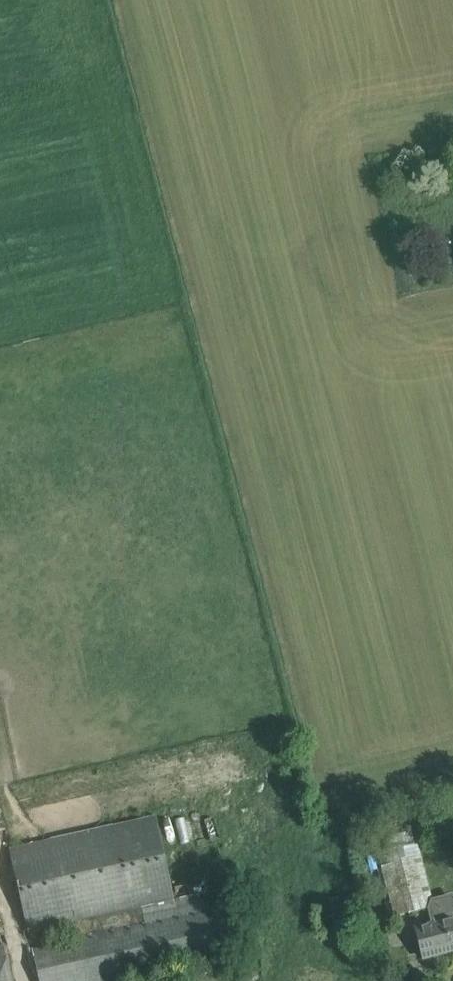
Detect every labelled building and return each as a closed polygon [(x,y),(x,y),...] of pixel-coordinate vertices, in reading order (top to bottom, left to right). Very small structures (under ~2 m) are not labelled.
[(9,849),(28,932),(72,922),(76,940),(32,950),(39,980),(108,980),(244,951),(230,886),(174,899),(156,816),(9,849)] [(416,844),(414,844),(390,851),(378,854),(395,916),(433,907),(416,844)] [(436,924),(416,929),(424,959),(452,951),(452,905),(432,910),(436,924)] [(4,948),(0,949),(0,980),(12,980),(4,948)]
